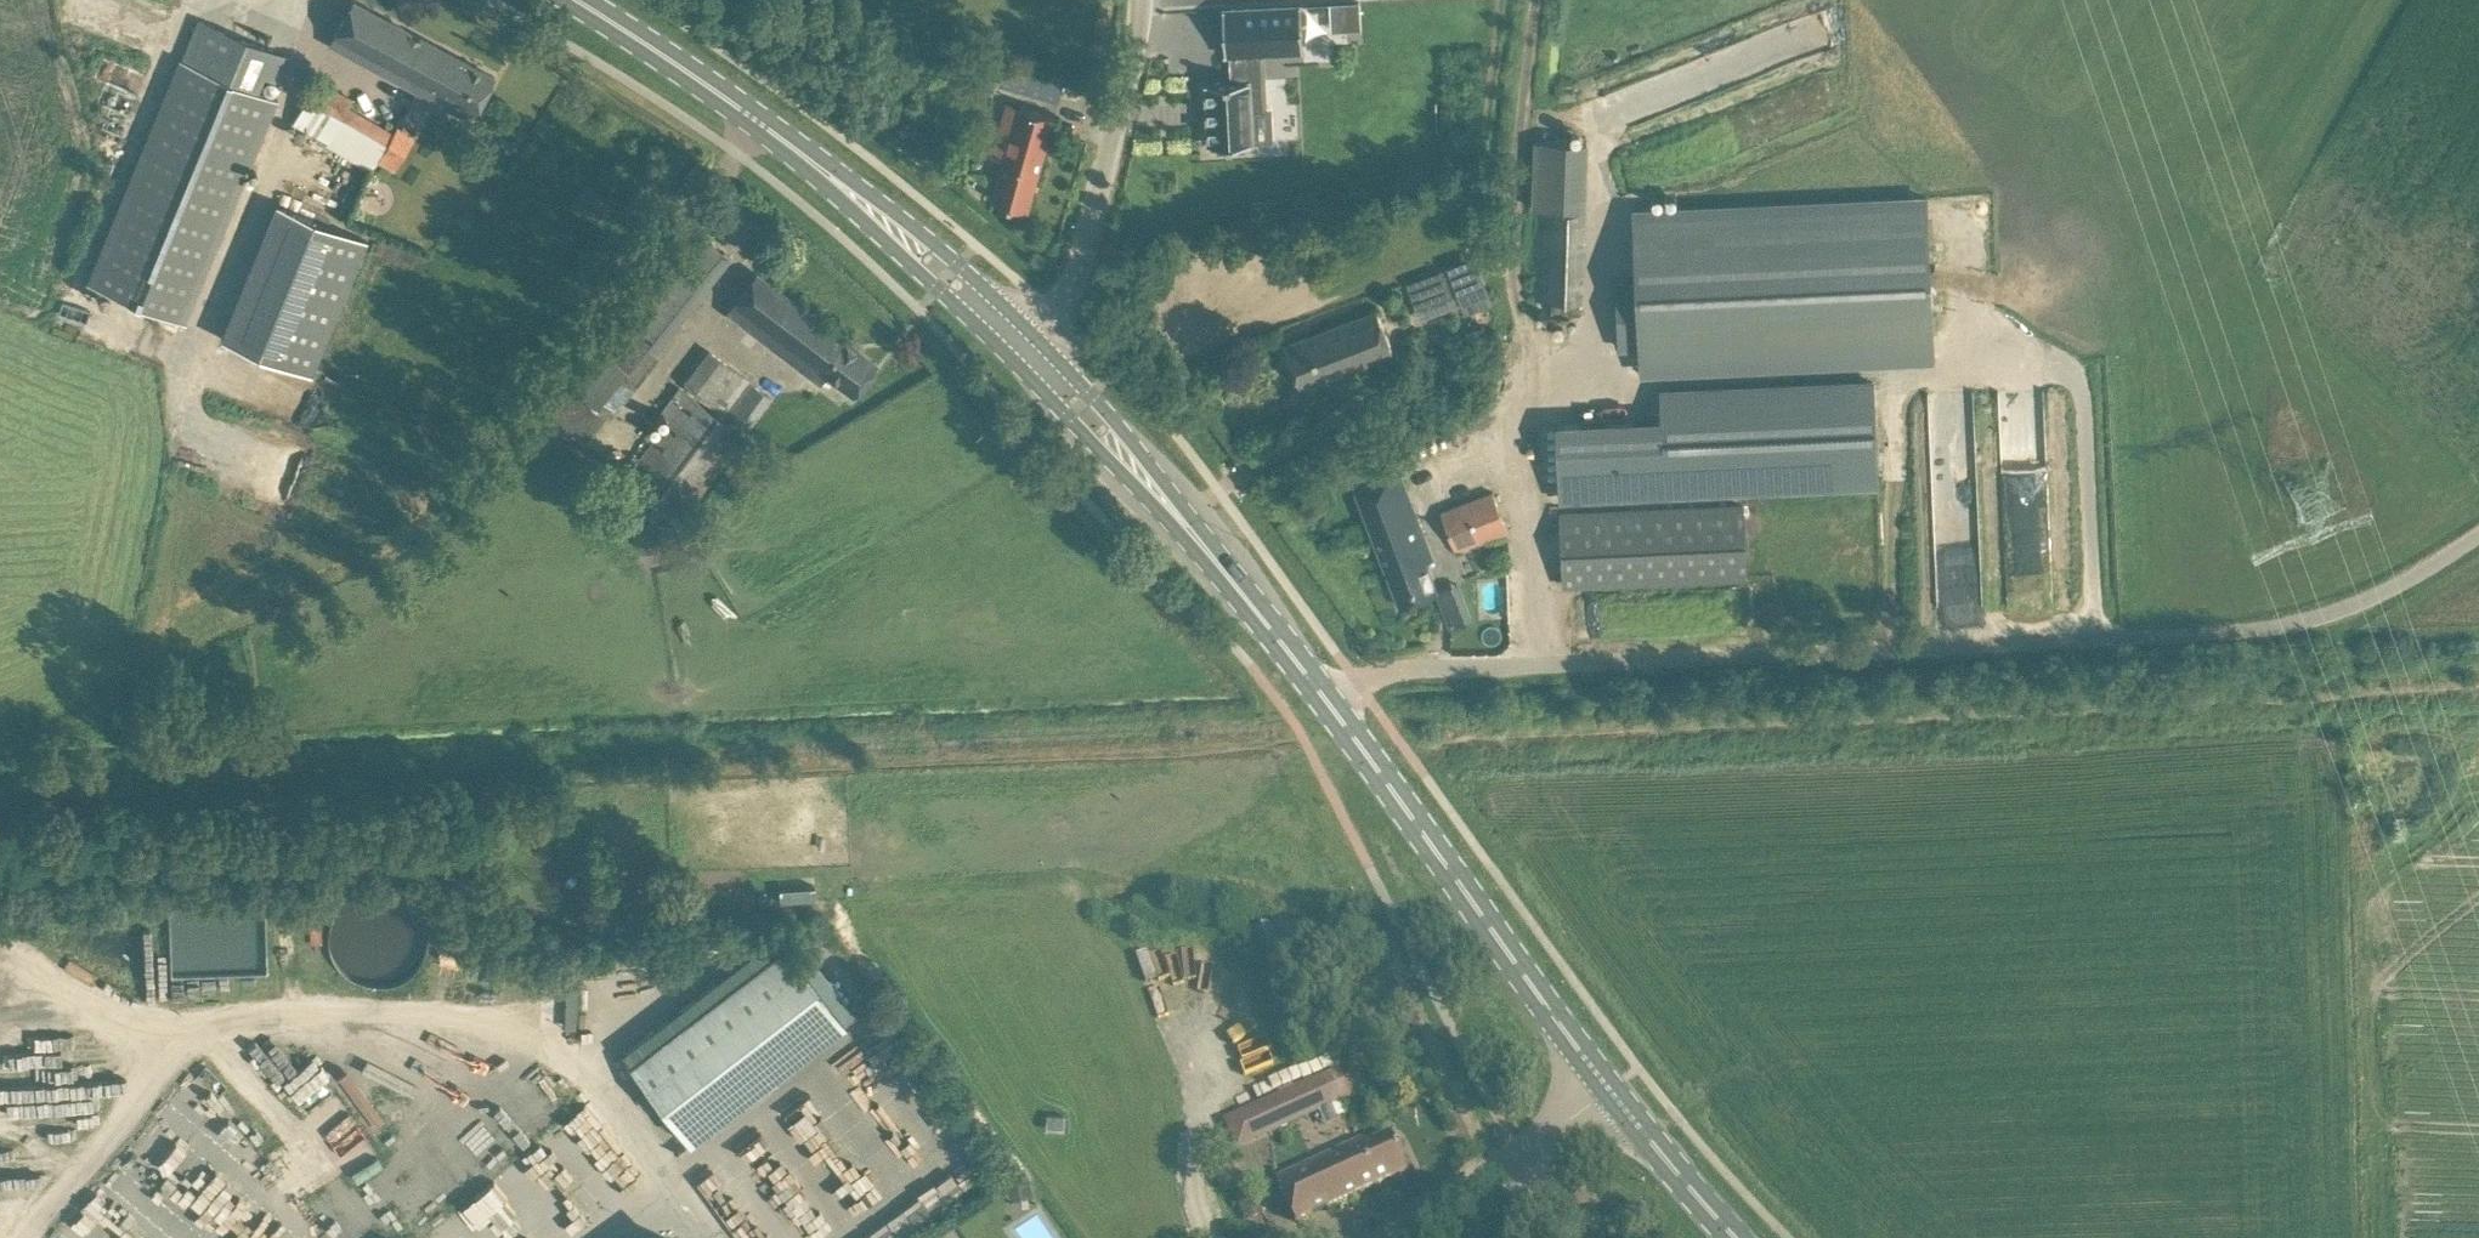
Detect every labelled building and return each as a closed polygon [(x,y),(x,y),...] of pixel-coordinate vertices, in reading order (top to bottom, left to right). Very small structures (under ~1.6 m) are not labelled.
[(475,109),(493,74),(354,0),(352,0),(329,42),(454,108),(458,100),(475,109)] [(1301,3),(1223,7),(1226,53),(1232,53),(1259,52),(1304,49),(1301,3)] [(277,97),(274,96),(290,57),(199,19),(182,58),(179,57),(178,58),(182,60),(90,281),(87,279),(86,281),(185,321),(185,320),(182,318),(273,97),(277,99),(277,97)] [(1237,79),(1207,81),(1210,143),(1218,142),(1219,149),(1246,147),(1245,141),(1254,141),(1252,107),(1266,107),(1265,78),(1260,78),(1259,52),(1232,53),(1233,72),(1237,72),(1237,79)] [(1065,78),(1005,61),(1001,78),(1060,95),(1065,78)] [(352,95),(317,78),(293,122),(327,140),(370,167),(393,130),(348,103),(352,95)] [(1004,114),(993,154),(1005,158),(993,198),(1028,207),(1055,114),(1020,104),(1016,117),(1004,114)] [(1642,370),(1935,356),(1928,197),(1634,210),(1637,281),(1617,282),(1620,346),(1640,345),(1642,370)] [(366,238),(276,201),(221,336),(311,373),(366,238)] [(697,230),(678,252),(621,322),(622,323),(570,386),(547,416),(583,444),(730,255),(697,230)] [(1406,280),(1406,281),(1421,318),(1462,303),(1465,313),(1494,302),(1475,254),(1406,280)] [(827,372),(853,392),(875,362),(755,272),(727,310),(820,380),(827,372)] [(1581,315),(1581,298),(1552,298),(1552,315),(1581,315)] [(1301,385),(1393,349),(1378,309),(1285,344),(1301,385)] [(773,398),(708,346),(682,382),(747,430),(773,398)] [(1561,496),(1878,481),(1874,381),(1661,390),(1663,421),(1557,425),(1561,496)] [(617,487),(675,531),(746,437),(679,387),(661,410),(670,416),(617,487)] [(1400,471),(1357,487),(1401,603),(1438,590),(1427,560),(1433,558),(1400,471)] [(1456,549),(1508,529),(1493,490),(1441,511),(1456,549)] [(1564,583),(1596,581),(1746,575),(1744,505),(1562,513),(1564,583)] [(429,922),(429,921),(428,912),(426,903),(421,895),(416,888),(406,879),(398,875),(389,872),(380,871),(372,872),(363,873),(354,878),(346,883),(338,892),(333,902),(330,911),(329,919),(329,928),(332,938),(336,948),(342,955),(349,961),(358,967),(367,970),(376,971),(385,971),(393,969),(403,965),(412,959),(419,951),(424,943),(428,932),(429,922)] [(165,903),(169,974),(266,968),(262,898),(165,903)] [(1254,935),(1267,964),(1285,956),(1271,927),(1254,935)] [(633,1055),(694,1134),(848,1016),(787,937),(633,1055)] [(1354,1098),(1340,1068),(1263,1103),(1276,1132),(1354,1098)] [(380,1158),(330,1089),(296,1114),(346,1183),(380,1158)] [(1277,1181),(1296,1223),(1408,1171),(1392,1136),(1366,1147),(1364,1141),(1277,1181)] [(1029,1174),(1006,1178),(1011,1200),(1034,1195),(1029,1174)] [(454,1217),(467,1237),(489,1237),(470,1207),(454,1217)]
